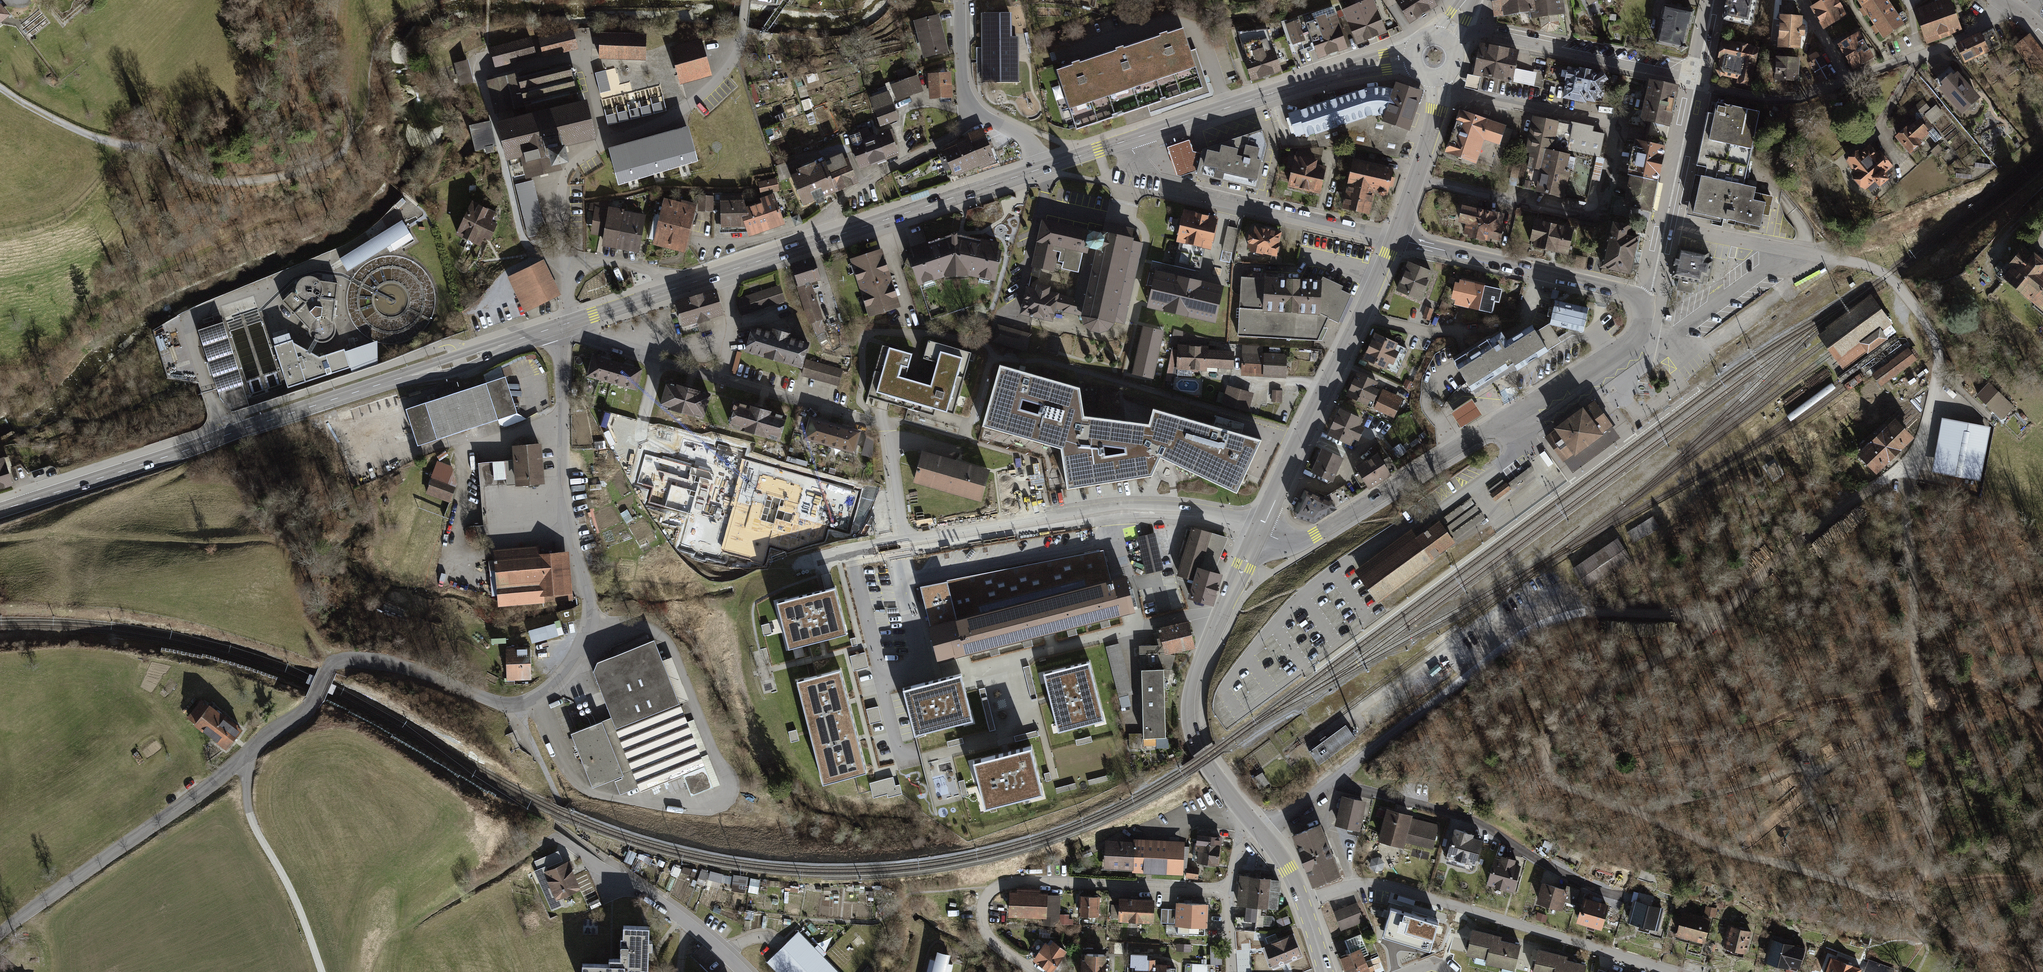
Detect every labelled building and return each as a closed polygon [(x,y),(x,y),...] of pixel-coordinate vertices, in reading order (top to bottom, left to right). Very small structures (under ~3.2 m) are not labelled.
[(1342,11),(1357,45),(1387,32),(1373,0),(1369,0),(1342,11)] [(1395,1),(1409,24),(1438,7),(1434,0),(1397,0),(1395,1)] [(1497,16),(1531,12),(1532,19),(1539,18),(1541,29),(1546,34),(1556,32),(1560,26),(1558,16),(1567,14),(1564,0),(1495,0),(1497,16)] [(1720,21),(1751,27),(1757,0),(1724,0),(1720,21)] [(1809,8),(1822,30),(1845,17),(1841,8),(1842,7),(1838,0),(1835,0),(1822,0),(1809,8)] [(1857,2),(1863,12),(1875,30),(1882,40),(1903,25),(1886,0),(1859,0),(1857,2)] [(1914,10),(1927,44),(1962,32),(1950,0),(1944,0),(1914,10)] [(1780,17),(1778,16),(1776,49),(1799,50),(1800,37),(1804,38),(1805,26),(1801,26),(1802,17),(1794,17),(1795,2),(1781,1),(1780,17)] [(9,16),(0,5),(0,23),(9,16)] [(1659,23),(1661,23),(1657,44),(1679,49),(1682,53),(1690,48),(1686,43),(1689,29),(1692,29),(1696,12),(1663,5),(1659,23)] [(1298,20),(1285,24),(1292,45),(1301,42),(1303,49),(1314,46),(1318,59),(1348,50),(1334,8),(1314,14),(1314,12),(1297,17),(1298,20)] [(1010,14),(983,14),(983,81),(985,81),(1017,81),(1017,57),(1016,57),(1016,37),(1010,38),(1010,14)] [(938,15),(914,21),(923,58),(948,52),(938,15)] [(1992,27),(1955,45),(1965,64),(2001,46),(1992,27)] [(1245,59),(1243,59),(1250,82),(1282,71),(1267,29),(1238,32),(1245,59)] [(573,30),(539,39),(544,57),(578,48),(573,30)] [(1070,67),(1055,72),(1075,131),(1148,106),(1150,114),(1209,93),(1195,51),(1189,53),(1181,31),(1165,36),(1165,34),(1158,36),(1159,38),(1122,51),(1121,48),(1113,50),(1114,53),(1078,65),(1077,62),(1070,65),(1070,67)] [(1858,33),(1837,46),(1852,72),(1874,58),(1858,33)] [(2014,47),(2042,83),(2042,50),(2030,34),(2014,47)] [(648,38),(598,35),(596,56),(646,59),(648,38)] [(531,37),(489,48),(494,67),(536,57),(531,37)] [(702,39),(670,48),(680,84),(712,75),(702,39)] [(1758,49),(1721,41),(1713,72),(1718,80),(1722,78),(1737,80),(1736,85),(1750,88),(1758,49)] [(1520,52),(1480,44),(1473,76),(1513,84),(1514,82),(1516,69),(1520,52)] [(1992,53),(1988,56),(1993,64),(1997,62),(1992,53)] [(1821,56),(1808,64),(1819,83),(1832,76),(1821,56)] [(467,58),(453,62),(460,84),(474,81),(467,58)] [(1799,60),(1775,58),(1774,81),(1797,83),(1799,60)] [(524,72),(487,81),(507,161),(520,158),(526,179),(563,169),(562,164),(569,163),(565,146),(596,138),(587,101),(580,103),(571,65),(525,77),(524,72)] [(1579,71),(1550,65),(1547,80),(1566,84),(1562,100),(1587,105),(1587,103),(1596,104),(1596,101),(1603,103),(1605,91),(1603,91),(1605,84),(1609,81),(1603,72),(1599,74),(1593,73),(1594,71),(1580,68),(1579,71)] [(2016,66),(2007,73),(2009,75),(2018,69),(2016,66)] [(907,67),(896,71),(899,78),(909,74),(907,67)] [(1941,88),(1939,89),(1961,116),(1968,110),(1975,111),(1975,103),(1981,98),(1950,67),(1935,80),(1941,88)] [(1537,73),(1516,69),(1514,82),(1534,86),(1537,73)] [(605,70),(595,73),(600,93),(611,90),(605,70)] [(951,73),(928,74),(930,100),(953,98),(951,73)] [(918,75),(900,81),(906,98),(923,91),(918,75)] [(1468,75),(1465,89),(1478,92),(1481,79),(1468,75)] [(1680,87),(1650,80),(1641,122),(1671,128),(1680,87)] [(906,98),(900,81),(891,85),(896,101),(906,98)] [(1364,90),(1288,114),(1295,138),(1304,135),(1305,138),(1315,135),(1374,116),(1379,116),(1383,117),(1381,123),(1407,131),(1409,132),(1423,93),(1395,83),(1393,90),(1385,88),(1377,88),(1371,88),(1364,90)] [(754,84),(749,85),(755,103),(760,101),(754,84)] [(889,91),(870,98),(880,126),(899,120),(889,91)] [(1922,100),(1908,112),(1915,120),(1929,109),(1922,100)] [(661,102),(652,105),(655,114),(663,111),(661,102)] [(1707,169),(1705,178),(1742,187),(1758,112),(1715,103),(1712,115),(1708,114),(1696,166),(1707,169)] [(649,105),(641,108),(643,117),(652,114),(649,105)] [(1936,105),(1924,116),(1931,125),(1943,114),(1936,105)] [(638,108),(629,110),(632,119),(640,117),(638,108)] [(626,111),(618,113),(620,122),(629,120),(626,111)] [(1513,131),(1459,112),(1446,151),(1499,170),(1513,131)] [(615,114),(606,116),(608,125),(617,123),(615,114)] [(1374,116),(1315,135),(1319,147),(1355,149),(1398,158),(1407,131),(1381,123),(1383,117),(1379,116),(1374,116)] [(1556,121),(1533,116),(1526,145),(1567,154),(1568,150),(1597,157),(1600,157),(1605,134),(1593,132),(1594,127),(1557,118),(1556,121)] [(1903,131),(1895,138),(1910,155),(1923,144),(1921,142),(1929,135),(1936,143),(1943,138),(1931,125),(1924,116),(1904,132),(1903,131)] [(490,121),(469,126),(475,152),(483,150),(485,155),(495,153),(493,147),(497,146),(490,121)] [(885,160),(876,136),(876,134),(871,136),(868,126),(858,130),(859,132),(870,164),(885,160)] [(889,128),(882,131),(883,133),(876,136),(885,160),(898,155),(889,128)] [(966,135),(969,141),(964,143),(941,152),(939,153),(948,177),(978,164),(980,167),(981,167),(982,169),(999,162),(993,147),(991,148),(982,128),(975,130),(966,135)] [(688,130),(611,150),(619,180),(696,160),(688,130)] [(1203,150),(1202,154),(1198,173),(1198,174),(1257,188),(1267,145),(1263,130),(1203,150)] [(780,131),(774,133),(777,140),(783,138),(780,131)] [(870,164),(859,132),(849,136),(860,168),(870,164)] [(1193,171),(1198,173),(1202,154),(1193,152),(1191,147),(1189,140),(1168,148),(1170,154),(1177,175),(1181,176),(1193,171)] [(1667,149),(1639,143),(1625,208),(1652,214),(1667,149)] [(1865,145),(1848,159),(1845,164),(1853,174),(1850,176),(1852,179),(1853,182),(1859,190),(1865,192),(1874,184),(1879,190),(1890,181),(1886,175),(1894,168),(1879,149),(1876,152),(1870,144),(1867,148),(1865,145)] [(1938,144),(1930,152),(1936,158),(1944,150),(1938,144)] [(1567,154),(1526,145),(1525,152),(1530,154),(1522,189),(1587,203),(1597,157),(1568,150),(1567,154)] [(830,160),(826,161),(838,191),(858,183),(848,157),(844,159),(842,153),(830,158),(830,160)] [(1326,164),(1294,156),(1287,187),(1319,194),(1326,164)] [(1393,169),(1352,160),(1341,210),(1369,216),(1375,195),(1378,195),(1379,197),(1383,198),(1385,197),(1387,194),(1388,194),(1393,169)] [(798,173),(791,176),(803,206),(838,191),(826,161),(816,165),(815,162),(796,169),(798,173)] [(1512,167),(1508,185),(1516,186),(1520,168),(1512,167)] [(1705,178),(1695,177),(1687,215),(1760,230),(1763,216),(1769,217),(1773,198),(1754,194),(1755,190),(1742,187),(1705,178)] [(777,178),(758,182),(761,194),(779,191),(777,178)] [(532,180),(516,185),(529,236),(545,232),(532,180)] [(783,221),(774,194),(760,198),(744,202),(722,202),(722,227),(733,227),(745,227),(748,234),(764,229),(779,223),(783,221)] [(713,196),(699,195),(698,211),(713,212),(713,196)] [(665,248),(677,201),(664,198),(663,203),(656,201),(653,214),(660,215),(652,245),(665,248)] [(677,201),(665,248),(684,253),(696,203),(682,200),(681,202),(677,201)] [(495,212),(472,201),(457,235),(480,246),(483,239),(483,238),(490,241),(498,224),(491,221),(495,212)] [(591,209),(599,210),(607,212),(607,209),(608,201),(591,204),(591,209)] [(1218,215),(1184,207),(1176,240),(1180,241),(1175,264),(1200,270),(1205,248),(1211,249),(1218,215)] [(1503,217),(1462,208),(1459,224),(1466,225),(1464,235),(1469,236),(1468,240),(1485,243),(1485,242),(1490,243),(1490,241),(1502,244),(1506,226),(1502,225),(1503,217)] [(607,209),(607,212),(599,210),(596,228),(602,229),(607,230),(604,243),(621,247),(637,250),(644,216),(607,209)] [(799,215),(792,218),(795,226),(803,223),(799,215)] [(1574,229),(1535,220),(1530,242),(1534,243),(1533,248),(1568,256),(1574,229)] [(1079,271),(1088,231),(1044,221),(1032,266),(1054,271),(1055,264),(1061,265),(1061,268),(1079,271)] [(399,222),(338,259),(346,273),(407,236),(399,222)] [(1106,224),(1102,234),(1088,231),(1079,271),(1082,271),(1077,299),(1073,313),(1081,315),(1083,323),(1089,328),(1099,330),(1109,328),(1114,321),(1125,323),(1142,243),(1132,240),(1134,230),(1118,226),(1106,224)] [(1238,228),(1228,226),(1223,250),(1232,252),(1238,228)] [(1282,232),(1254,226),(1252,235),(1250,234),(1248,236),(1246,242),(1247,244),(1246,249),(1248,249),(1248,253),(1262,256),(1262,255),(1276,258),(1282,232)] [(1631,231),(1610,226),(1600,270),(1630,278),(1640,238),(1630,235),(1631,231)] [(912,267),(918,287),(945,278),(968,277),(996,282),(1003,251),(998,250),(1000,243),(957,237),(957,234),(952,234),(952,237),(928,245),(928,243),(911,248),(905,262),(912,267)] [(1711,253),(1680,247),(1673,278),(1679,280),(1677,291),(1692,294),(1695,284),(1704,286),(1705,278),(1710,279),(1714,263),(1709,262),(1711,253)] [(1997,276),(2034,305),(2032,307),(2042,316),(2042,262),(2024,247),(2010,265),(2007,263),(1997,276)] [(880,254),(853,262),(870,314),(897,305),(888,278),(880,254)] [(821,321),(822,321),(811,284),(821,281),(814,258),(790,266),(809,325),(812,324),(821,321)] [(559,295),(542,261),(508,278),(525,312),(534,308),(559,295)] [(1433,273),(1408,263),(1396,292),(1421,302),(1433,273)] [(1226,286),(1157,271),(1149,309),(1218,325),(1226,286)] [(1253,277),(1242,277),(1239,335),(1317,340),(1328,317),(1339,321),(1351,294),(1341,290),(1343,285),(1323,276),(1322,279),(1294,277),(1265,275),(1265,273),(1253,273),(1253,277)] [(334,323),(333,321),(338,283),(319,281),(314,277),(309,276),(303,278),(301,280),(300,281),(299,281),(297,286),(297,289),(283,301),(309,329),(310,335),(313,338),(314,339),(320,342),(325,342),(326,342),(327,341),(331,339),(334,335),(334,334),(335,332),(336,328),(334,323)] [(1502,290),(1460,281),(1460,285),(1455,283),(1451,301),(1455,302),(1454,307),(1493,315),(1496,302),(1499,303),(1502,290)] [(780,286),(736,301),(742,316),(785,301),(780,286)] [(1073,313),(1077,299),(1048,293),(1049,288),(1038,286),(1037,290),(1028,288),(1023,313),(1051,319),(1053,308),(1073,313)] [(1559,291),(1553,289),(1551,298),(1557,300),(1559,291)] [(723,313),(717,291),(676,302),(679,313),(682,325),(697,321),(698,323),(711,319),(710,317),(723,313)] [(1870,296),(1819,334),(1825,342),(1832,352),(1843,367),(1867,350),(1868,352),(1886,338),(1880,330),(1890,323),(1870,296)] [(1442,302),(1439,308),(1445,310),(1448,304),(1442,302)] [(1554,310),(1550,309),(1548,318),(1552,319),(1550,326),(1571,331),(1584,333),(1589,309),(1556,303),(1554,310)] [(1427,307),(1423,317),(1430,320),(1434,310),(1427,307)] [(998,325),(993,342),(1027,351),(1031,334),(998,325)] [(1501,337),(1457,364),(1473,389),(1514,364),(1518,370),(1518,371),(1548,353),(1547,351),(1561,343),(1558,339),(1571,331),(1550,326),(1537,334),(1533,327),(1505,344),(1501,337)] [(772,332),(754,327),(747,351),(802,366),(809,343),(790,337),(791,335),(782,332),(773,330),(772,332)] [(1161,331),(1144,328),(1134,374),(1150,378),(1152,378),(1163,332),(1161,331)] [(1170,347),(1178,347),(1178,345),(1207,347),(1207,338),(1174,329),(1170,347)] [(1407,350),(1374,334),(1362,360),(1395,376),(1407,350)] [(292,341),(274,347),(289,388),(350,368),(344,350),(319,357),(292,341)] [(912,355),(881,346),(866,397),(921,413),(933,416),(935,409),(937,409),(952,414),(969,353),(927,341),(922,359),(937,364),(930,387),(904,379),(912,355)] [(1207,347),(1178,345),(1178,347),(1177,371),(1208,372),(1208,368),(1234,370),(1235,352),(1209,350),(1210,347),(1207,347)] [(1264,347),(1243,346),(1242,376),(1287,378),(1288,355),(1263,353),(1264,347)] [(1873,374),(1881,385),(1916,359),(1908,348),(1873,374)] [(1177,350),(1172,349),(1166,381),(1171,382),(1177,350)] [(742,353),(737,352),(731,372),(736,374),(742,353)] [(602,358),(593,355),(587,377),(635,390),(641,369),(631,366),(627,365),(607,359),(602,358)] [(843,370),(806,360),(801,376),(839,386),(843,370)] [(1514,364),(1473,389),(1476,393),(1510,371),(1518,370),(1514,364)] [(484,375),(487,384),(504,379),(500,366),(484,375)] [(1081,391),(1001,369),(984,429),(1067,451),(1073,490),(1154,479),(1162,460),(1170,464),(1239,496),(1264,443),(1155,412),(1152,429),(1086,420),(1081,391)] [(1382,384),(1356,373),(1346,397),(1371,408),(1382,384)] [(487,384),(406,411),(418,447),(517,415),(505,378),(504,379),(487,384)] [(1413,382),(1407,380),(1404,388),(1410,390),(1413,382)] [(1975,398),(2000,421),(2014,406),(1989,383),(1975,398)] [(688,389),(668,384),(662,407),(701,418),(708,395),(688,389)] [(1254,394),(1228,387),(1226,393),(1219,391),(1216,402),(1249,411),(1254,394)] [(1403,398),(1383,389),(1374,409),(1394,418),(1403,398)] [(1283,391),(1273,390),(1272,402),(1282,403),(1283,391)] [(405,395),(395,398),(398,408),(408,405),(405,395)] [(1472,400),(1451,414),(1461,430),(1482,416),(1472,400)] [(760,409),(737,403),(730,426),(779,440),(786,417),(760,409)] [(1558,430),(1547,439),(1564,461),(1575,453),(1576,455),(1602,435),(1601,433),(1612,425),(1595,403),(1585,411),(1583,409),(1557,429),(1558,430)] [(1362,420),(1339,410),(1327,437),(1350,447),(1353,440),(1358,443),(1364,430),(1359,428),(1362,420)] [(1381,422),(1372,417),(1364,435),(1373,439),(1381,422)] [(1914,437),(1895,417),(1857,454),(1876,474),(1914,437)] [(1992,428),(1943,418),(1931,473),(1979,484),(1992,428)] [(858,432),(845,429),(824,423),(812,419),(806,439),(852,452),(858,432)] [(1418,421),(1414,424),(1420,432),(1423,430),(1418,421)] [(740,467),(744,450),(656,430),(652,447),(740,467)] [(866,437),(861,455),(872,458),(874,438),(866,437)] [(1416,439),(1410,444),(1412,448),(1419,443),(1416,439)] [(542,445),(513,448),(514,460),(505,461),(507,486),(516,485),(516,488),(530,487),(545,486),(542,445)] [(1343,460),(1321,450),(1310,474),(1332,484),(1343,460)] [(982,499),(989,472),(959,463),(924,453),(917,481),(982,499)] [(1355,469),(1369,491),(1391,477),(1377,455),(1355,469)] [(0,463),(0,489),(12,485),(6,461),(0,463)] [(452,467),(437,462),(426,494),(450,503),(457,485),(452,467)] [(1774,462),(1766,467),(1772,477),(1780,472),(1774,462)] [(676,474),(667,514),(730,528),(740,489),(676,474)] [(399,475),(391,479),(395,487),(404,483),(399,475)] [(1506,484),(1491,495),(1495,501),(1510,490),(1506,484)] [(768,485),(760,526),(824,538),(832,497),(768,485)] [(1314,525),(1337,511),(1335,508),(1353,498),(1344,486),(1323,499),(1304,489),(1293,512),(1296,520),(1314,525)] [(1653,516),(1628,532),(1635,543),(1660,527),(1653,516)] [(1454,542),(1438,520),(1416,535),(1411,529),(1352,570),(1376,603),(1433,562),(1431,558),(1454,542)] [(1178,578),(1195,582),(1199,569),(1215,574),(1229,539),(1192,529),(1178,578)] [(1155,532),(1137,536),(1146,574),(1164,570),(1155,532)] [(1631,558),(1617,537),(1572,568),(1586,589),(1631,558)] [(539,546),(494,549),(495,559),(498,595),(499,604),(574,599),(570,549),(539,552),(539,546)] [(1135,609),(1126,574),(1110,578),(1102,549),(919,586),(937,659),(1135,609)] [(972,549),(965,558),(970,561),(976,552),(972,549)] [(498,595),(495,559),(489,560),(490,577),(492,595),(498,595)] [(1214,609),(1224,577),(1215,574),(1199,569),(1195,582),(1189,601),(1214,609)] [(835,589),(777,603),(788,649),(822,641),(847,635),(835,589)] [(574,606),(562,608),(564,620),(576,618),(574,606)] [(1167,651),(1196,644),(1190,619),(1161,626),(1165,643),(1167,651)] [(555,622),(528,629),(532,642),(559,635),(555,622)] [(770,622),(762,624),(764,635),(772,633),(770,622)] [(598,660),(593,671),(611,715),(569,732),(591,786),(613,777),(621,797),(679,774),(688,796),(713,786),(653,638),(598,660)] [(1107,646),(1122,707),(1132,705),(1129,694),(1134,693),(1121,643),(1107,646)] [(1171,671),(1176,654),(1167,651),(1165,643),(1139,645),(1140,668),(1142,668),(1144,733),(1144,736),(1166,736),(1165,677),(1169,677),(1171,671)] [(506,647),(507,680),(531,680),(530,647),(506,647)] [(865,651),(850,655),(853,670),(869,667),(865,651)] [(1089,662),(1045,673),(1051,699),(1059,730),(1104,719),(1089,662)] [(1029,664),(1023,665),(1031,697),(1037,695),(1029,664)] [(841,669),(797,679),(823,783),(866,773),(859,743),(850,706),(841,669)] [(962,674),(904,689),(915,734),(973,720),(965,688),(962,674)] [(985,686),(979,687),(990,729),(995,727),(985,686)] [(209,703),(193,723),(224,747),(240,727),(209,703)] [(878,706),(866,709),(870,723),(882,720),(878,706)] [(1346,724),(1309,751),(1319,764),(1355,737),(1346,724)] [(1038,728),(1015,734),(1016,740),(1040,734),(1038,728)] [(796,729),(788,731),(790,741),(798,739),(796,729)] [(512,732),(504,735),(511,751),(518,747),(519,747),(513,732),(512,732)] [(1144,736),(1144,733),(1130,733),(1130,748),(1144,748),(1144,745),(1157,745),(1157,748),(1169,748),(1169,738),(1166,738),(1166,736),(1144,736)] [(1091,734),(1075,739),(1077,743),(1093,739),(1091,734)] [(962,737),(947,741),(949,746),(964,742),(962,737)] [(1005,752),(974,761),(986,804),(1043,789),(1031,745),(1005,752)] [(1262,772),(1253,778),(1259,789),(1269,783),(1262,772)] [(1088,779),(1090,784),(1109,779),(1108,774),(1088,779)] [(893,777),(869,783),(874,798),(887,795),(888,799),(903,795),(900,785),(895,786),(893,777)] [(964,780),(959,781),(963,796),(968,794),(964,780)] [(1056,787),(1058,792),(1077,787),(1076,782),(1056,787)] [(1364,803),(1343,798),(1337,823),(1358,828),(1364,803)] [(1413,814),(1386,807),(1378,840),(1403,846),(1404,841),(1433,848),(1439,824),(1413,817),(1413,814)] [(1385,810),(1378,808),(1376,816),(1383,817),(1385,810)] [(1335,862),(1325,838),(1320,826),(1294,836),(1305,862),(1314,885),(1340,874),(1335,862)] [(1474,833),(1455,827),(1447,855),(1475,863),(1482,839),(1473,836),(1474,833)] [(1198,833),(1197,843),(1222,846),(1223,836),(1198,833)] [(1106,839),(1104,868),(1132,869),(1132,872),(1149,873),(1183,874),(1185,841),(1136,839),(1136,841),(1106,839)] [(1545,840),(1542,846),(1551,849),(1553,843),(1545,840)] [(1195,849),(1196,849),(1221,853),(1222,846),(1197,843),(1196,842),(1195,849)] [(623,857),(631,860),(636,847),(628,845),(623,857)] [(1091,849),(1081,853),(1084,858),(1093,854),(1091,849)] [(1196,849),(1195,861),(1219,864),(1221,853),(1196,849)] [(1500,859),(1494,858),(1487,883),(1514,891),(1521,866),(1514,864),(1516,859),(1501,855),(1500,859)] [(1371,858),(1369,866),(1375,872),(1383,869),(1385,862),(1379,856),(1371,858)] [(540,857),(532,861),(536,870),(544,866),(540,857)] [(571,861),(544,872),(555,899),(582,888),(571,861)] [(731,879),(732,871),(699,865),(697,880),(721,884),(722,878),(731,879)] [(1199,868),(1188,867),(1187,878),(1198,879),(1199,868)] [(745,888),(747,872),(733,870),(731,886),(745,888)] [(750,873),(747,887),(757,889),(760,874),(750,873)] [(1262,877),(1241,874),(1238,904),(1247,905),(1245,921),(1257,922),(1259,906),(1262,877)] [(1282,879),(1262,877),(1259,906),(1279,908),(1282,879)] [(1568,889),(1543,882),(1537,902),(1562,910),(1564,901),(1568,889)] [(1569,885),(1568,889),(1564,901),(1575,905),(1580,889),(1569,885)] [(1048,895),(1048,893),(1009,891),(1008,916),(1047,917),(1048,895)] [(1061,895),(1048,895),(1047,917),(1046,923),(1059,924),(1060,914),(1061,895)] [(1098,895),(1079,895),(1079,914),(1098,915),(1098,895)] [(1155,921),(1156,898),(1120,896),(1119,919),(1155,921)] [(1609,904),(1584,897),(1576,921),(1587,925),(1595,927),(1602,929),(1609,904)] [(1665,909),(1633,900),(1628,921),(1659,929),(1665,909)] [(566,901),(558,904),(562,913),(569,910),(566,901)] [(1208,926),(1209,903),(1177,902),(1176,925),(1208,926)] [(1352,903),(1332,910),(1336,922),(1356,916),(1352,903)] [(1717,908),(1705,905),(1704,913),(1716,916),(1717,908)] [(1175,909),(1161,908),(1161,921),(1175,922),(1175,909)] [(1698,915),(1684,911),(1677,934),(1691,938),(1698,915)] [(1404,939),(1405,934),(1410,918),(1387,912),(1381,933),(1404,939)] [(1548,915),(1538,912),(1536,919),(1546,922),(1548,915)] [(1069,914),(1060,914),(1059,924),(1073,924),(1073,919),(1069,919),(1069,914)] [(1713,919),(1698,915),(1691,938),(1706,942),(1713,919)] [(1447,929),(1410,918),(1405,934),(1443,944),(1447,929)] [(1769,920),(1767,927),(1774,929),(1777,922),(1769,920)] [(580,963),(579,971),(646,971),(646,948),(651,948),(651,939),(647,939),(647,925),(621,924),(621,936),(618,936),(618,957),(606,957),(606,963),(580,963)] [(1751,930),(1730,925),(1724,946),(1745,952),(1751,930)] [(1497,934),(1473,928),(1467,954),(1486,958),(1485,963),(1514,970),(1521,944),(1501,940),(1502,936),(1497,934)] [(1255,931),(1239,931),(1240,941),(1256,939),(1255,931)] [(1296,931),(1265,943),(1274,966),(1305,955),(1296,931)] [(766,963),(775,971),(838,971),(798,932),(766,963)] [(1754,932),(1751,944),(1760,946),(1763,934),(1754,932)] [(1339,957),(1345,971),(1380,971),(1384,970),(1379,956),(1366,960),(1364,955),(1368,954),(1360,934),(1344,940),(1350,953),(1339,957)] [(1045,941),(1032,958),(1051,971),(1067,949),(1053,939),(1050,944),(1045,941)] [(1802,947),(1771,939),(1765,962),(1796,970),(1802,947)] [(1222,946),(1211,946),(1211,964),(1222,964),(1222,946)] [(1539,948),(1533,971),(1585,971),(1587,964),(1567,959),(1568,955),(1562,954),(1539,948)] [(936,950),(934,959),(929,958),(926,971),(951,971),(954,964),(947,962),(950,953),(936,950)] [(1086,952),(1085,958),(1082,958),(1081,971),(1106,971),(1107,953),(1086,952)] [(1132,952),(1131,964),(1128,964),(1127,971),(1167,971),(1167,963),(1156,963),(1156,958),(1147,957),(1147,953),(1132,952)] [(1830,956),(1824,971),(1859,971),(1861,967),(1830,956)] [(1869,959),(1864,971),(1894,971),(1895,968),(1869,959)] [(1185,963),(1185,971),(1214,971),(1214,965),(1185,963)]
